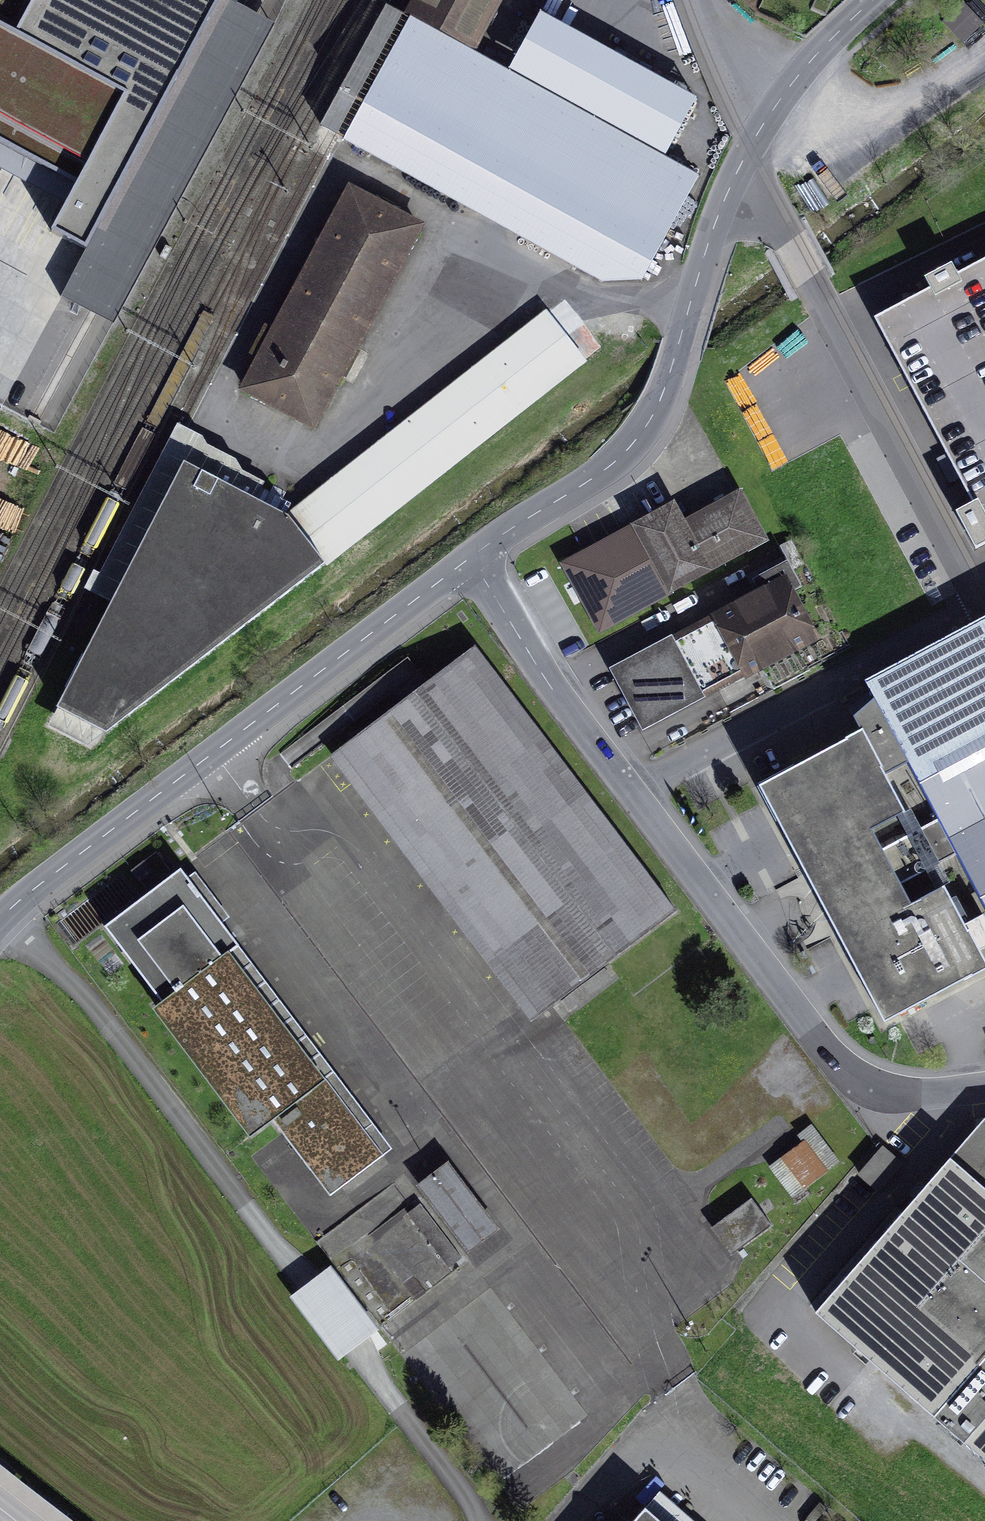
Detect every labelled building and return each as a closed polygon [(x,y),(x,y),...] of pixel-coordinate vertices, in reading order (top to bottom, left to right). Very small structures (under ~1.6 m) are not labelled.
[(86,251),(221,0),(0,0),(0,144),(76,185),(51,232),(85,250),(86,251)] [(85,250),(61,296),(92,313),(113,325),(275,25),(253,13),(237,4),(236,5),(226,0),(221,0),(86,251),(85,250)] [(477,51),(504,0),(412,0),(406,12),(477,51)] [(942,21),(962,43),(984,23),(964,2),(942,21)] [(642,280),(698,178),(622,135),(571,107),(405,16),(395,10),(386,5),(320,130),(331,135),(602,282),(642,280)] [(587,79),(571,107),(622,135),(636,105),(587,79)] [(238,390),(316,431),(425,225),(349,184),(238,390)] [(870,326),(984,541),(984,265),(870,326)] [(924,276),(929,290),(956,279),(951,266),(924,276)] [(285,515),(325,565),(326,567),(605,349),(564,296),(285,515)] [(185,464),(255,500),(264,482),(241,471),(235,458),(205,444),(208,439),(179,427),(92,594),(112,604),(185,464)] [(107,733),(325,565),(285,515),(270,508),(255,500),(185,464),(112,604),(57,709),(107,733)] [(770,540),(741,489),(685,519),(713,572),(770,540)] [(685,519),(674,502),(560,564),(599,634),(713,572),(685,519)] [(790,540),(780,546),(788,562),(789,564),(800,559),(790,540)] [(789,564),(788,562),(752,581),(757,591),(711,616),(744,680),(822,640),(796,590),(802,587),(789,564)] [(711,616),(609,669),(645,728),(744,680),(711,616)] [(866,686),(875,702),(984,910),(984,620),(866,686)] [(672,909),(476,653),(341,756),(537,1012),(672,909)] [(984,975),(984,965),(967,931),(984,922),(984,910),(875,702),(855,719),(862,732),(758,788),(883,1025),(984,975)] [(188,879),(182,870),(104,928),(162,1004),(153,1011),(251,1140),(273,1122),(331,1197),(382,1155),(229,954),(239,946),(221,922),(228,918),(195,874),(188,879)] [(239,946),(229,954),(382,1155),(391,1149),(239,946)] [(815,1317),(984,1464),(984,1122),(815,1317)] [(802,1142),(770,1167),(796,1204),(808,1196),(804,1189),(840,1164),(811,1125),(797,1136),(802,1142)] [(903,1165),(882,1146),(857,1175),(879,1194),(903,1165)] [(448,1164),(416,1187),(469,1252),(498,1231),(448,1164)] [(753,1198),(711,1229),(731,1257),(773,1226),(753,1198)] [(421,1205),(407,1214),(448,1267),(462,1259),(421,1205)] [(310,1282),(289,1298),(339,1362),(360,1346),(380,1331),(331,1267),(310,1282)] [(645,1511),(656,1520),(694,1520),(661,1493),(645,1511)] [(645,1511),(636,1520),(656,1520),(645,1511)]
